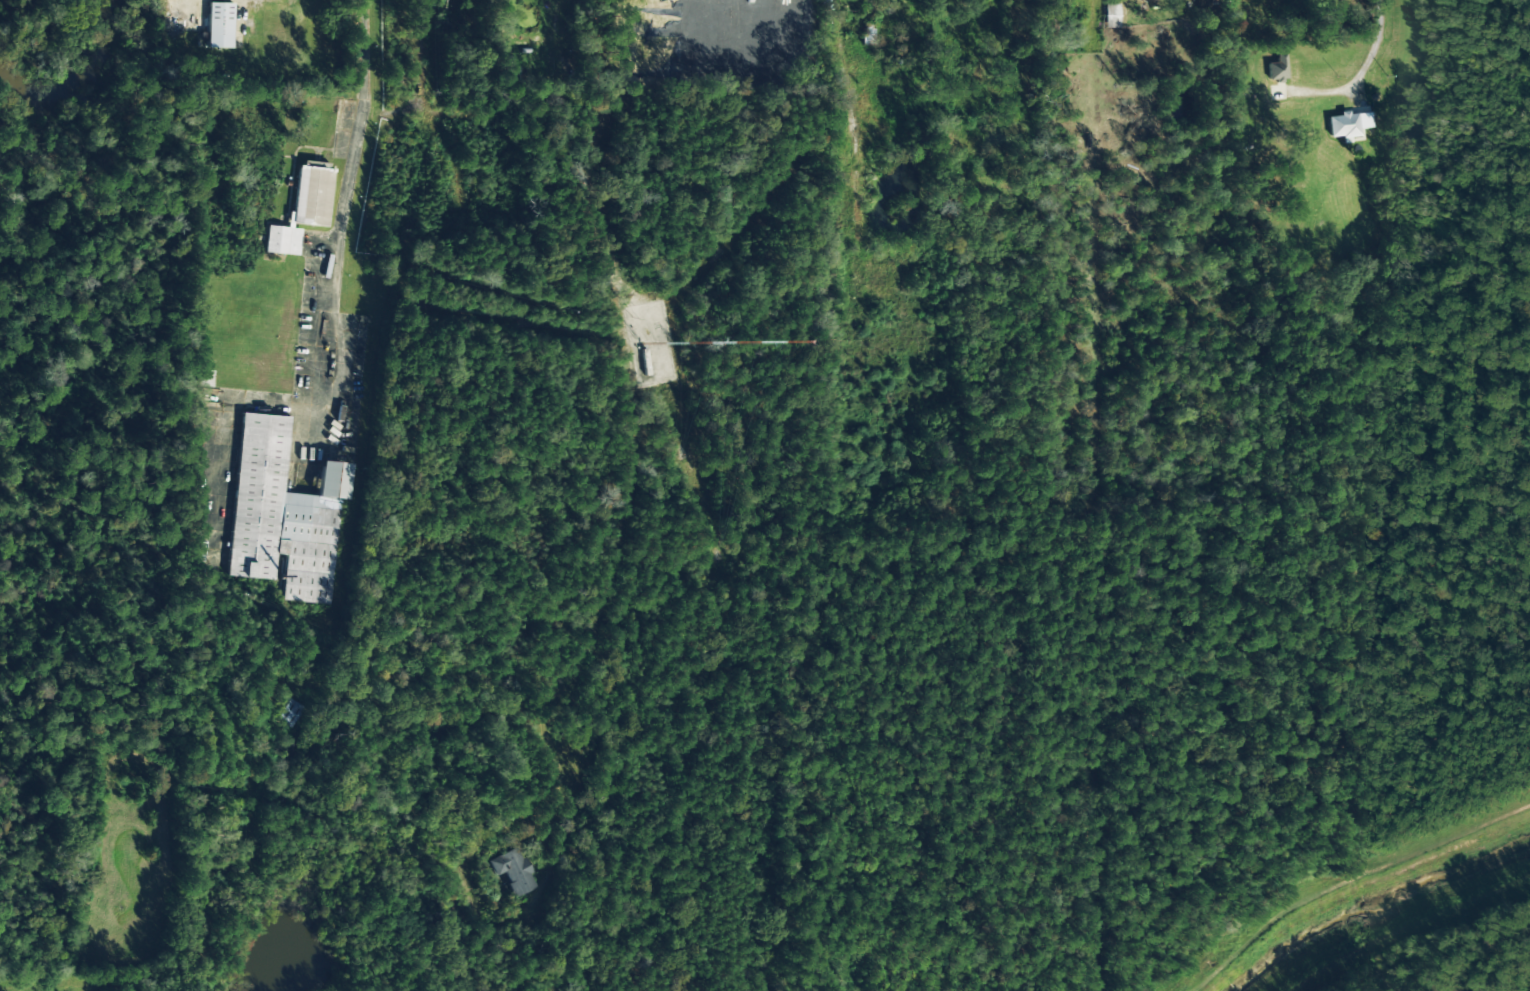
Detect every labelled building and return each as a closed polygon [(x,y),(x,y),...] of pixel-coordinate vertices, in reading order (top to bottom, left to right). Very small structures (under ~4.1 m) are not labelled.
[(231,49),(232,4),(207,3),(206,48),(231,49)] [(1104,28),(1118,29),(1118,5),(1104,5),(1104,28)] [(1275,54),(1276,63),(1267,63),(1268,81),(1286,80),(1285,54),(1275,54)] [(1326,117),(1329,138),(1341,136),(1342,140),(1360,138),(1358,130),(1372,128),(1370,111),(1338,115),(1338,116),(1326,117)] [(327,228),(332,164),(299,161),(294,213),(289,213),(287,228),(268,226),(265,253),(298,256),(301,230),(293,229),(293,225),(327,228)] [(227,577),(274,581),(276,555),(286,555),(283,592),(282,592),(281,601),(330,605),(338,500),(346,501),(349,464),(320,462),(317,496),(283,493),(289,418),(240,414),(227,577)] [(290,728),(303,708),(289,699),(276,719),(290,728)] [(535,888),(517,847),(487,860),(494,876),(502,873),(513,898),(535,888)]
